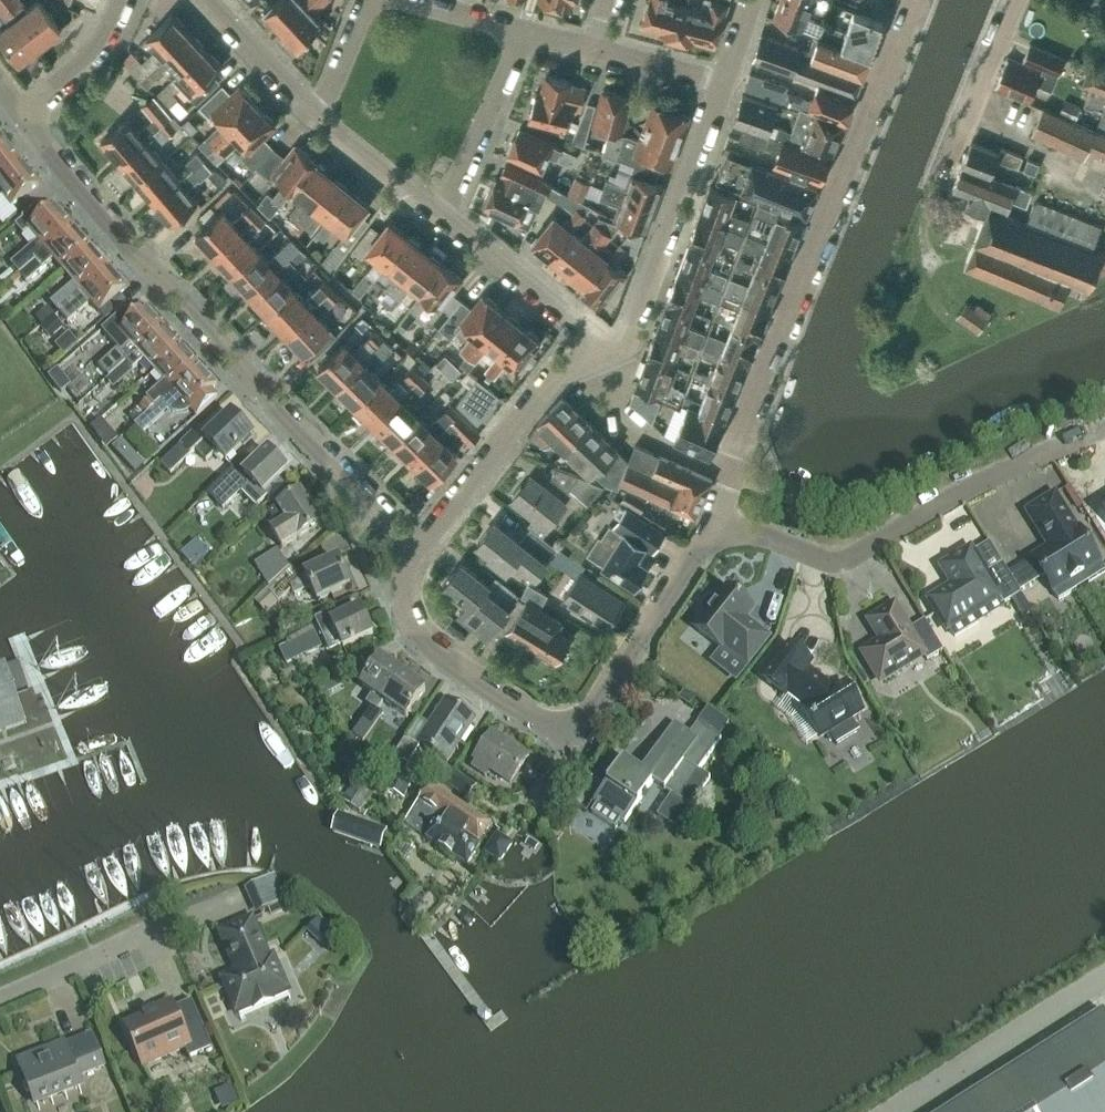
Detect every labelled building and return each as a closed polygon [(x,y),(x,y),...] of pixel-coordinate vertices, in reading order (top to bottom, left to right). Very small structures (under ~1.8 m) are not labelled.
[(21,60),(41,45),(7,0),(0,0),(0,10),(10,23),(0,31),(0,34),(21,60)] [(41,45),(62,29),(40,0),(27,10),(20,0),(7,0),(41,45)] [(265,9),(283,28),(313,0),(278,0),(274,3),(273,2),(265,9)] [(283,28),(300,47),(308,40),(306,38),(324,21),(314,10),(326,0),(313,0),(283,28)] [(679,38),(688,6),(668,0),(650,0),(642,25),(662,31),(661,33),(679,38)] [(695,43),(696,40),(715,45),(725,16),(729,3),(730,0),(705,0),(701,10),(688,6),(679,38),(695,43)] [(814,0),(781,0),(774,17),(803,28),(814,0)] [(822,35),(821,37),(843,45),(872,56),(884,23),(856,12),(849,31),(826,23),(822,35)] [(130,68),(140,79),(189,33),(173,15),(147,39),(157,50),(143,63),(139,59),(130,68)] [(205,50),(189,33),(140,79),(149,87),(158,79),(156,77),(169,64),(179,74),(205,50)] [(856,97),(872,56),(843,45),(821,37),(822,35),(815,37),(812,48),(804,50),(762,34),(754,59),(856,97)] [(1053,89),(1058,78),(1066,58),(1030,43),(1024,59),(1044,67),(1042,71),(1008,56),(996,84),(997,84),(997,85),(1032,100),(1032,99),(1038,83),(1053,89)] [(139,59),(130,48),(123,61),(129,67),(139,59)] [(174,93),(181,86),(198,103),(221,82),(214,75),(222,68),(205,50),(179,74),(159,92),(171,106),(180,99),(174,93)] [(1089,69),(1093,59),(1083,56),(1079,65),(1089,69)] [(1104,93),(1104,69),(1092,64),(1084,84),(1104,93)] [(790,103),(802,107),(846,124),(856,97),(821,84),(814,103),(788,93),(790,87),(752,72),(746,88),(790,103)] [(572,84),(572,82),(547,75),(542,93),(537,92),(530,119),(565,128),(571,107),(581,110),(587,88),(572,84)] [(210,153),(258,107),(240,87),(233,94),(224,84),(200,107),(209,117),(214,112),(225,124),(210,138),(207,134),(199,142),(210,153)] [(604,90),(595,127),(598,128),(611,132),(604,153),(617,158),(627,133),(622,132),(631,97),(604,90)] [(778,107),(743,95),(735,122),(769,134),(777,137),(790,142),(793,132),(780,127),(772,124),(778,107)] [(102,142),(120,163),(170,119),(171,118),(153,98),(142,107),(153,119),(139,131),(129,119),(102,142)] [(1059,112),(1075,119),(1081,106),(1065,99),(1059,112)] [(580,123),(572,141),(585,145),(596,104),(588,102),(580,123)] [(642,136),(627,133),(617,158),(618,158),(636,165),(659,174),(663,164),(671,167),(690,116),(655,103),(642,136)] [(242,155),(254,168),(275,148),(274,148),(265,138),(277,126),(258,107),(210,153),(219,163),(227,155),(224,153),(239,139),(249,149),(242,155)] [(802,107),(793,132),(790,142),(832,157),(845,124),(802,107)] [(1089,148),(1104,155),(1104,132),(1097,128),(1096,130),(1045,107),(1033,133),(1085,156),(1089,148)] [(164,160),(155,149),(178,129),(182,125),(174,116),(170,119),(120,163),(137,183),(164,160)] [(574,121),(571,129),(570,130),(567,139),(572,140),(580,123),(574,121)] [(776,166),(821,183),(832,158),(746,127),(741,140),(766,150),(767,146),(781,151),(776,166)] [(577,153),(521,128),(509,155),(543,170),(551,154),(573,163),(577,153)] [(1000,153),(972,142),(963,166),(990,177),(998,159),(1019,167),(1024,156),(1002,147),(1000,153)] [(6,143),(0,148),(0,181),(22,163),(6,143)] [(297,146),(287,158),(275,148),(254,168),(256,170),(258,168),(272,179),(276,174),(286,182),(274,197),(268,192),(258,204),(271,217),(281,203),(293,188),(316,161),(297,146)] [(187,161),(193,169),(205,159),(198,152),(187,161)] [(744,191),(807,217),(819,189),(755,163),(730,153),(723,169),(719,180),(744,190),(744,191)] [(503,180),(498,178),(485,206),(508,215),(506,219),(518,224),(521,219),(532,224),(551,183),(531,169),(509,158),(501,174),(505,176),(503,180)] [(214,169),(211,165),(205,159),(193,169),(180,180),(153,203),(171,223),(198,200),(187,188),(194,182),(196,184),(201,179),(214,169)] [(1029,159),(1025,169),(1036,174),(1041,163),(1029,159)] [(137,183),(153,203),(180,180),(164,160),(137,183)] [(290,212),(298,219),(332,176),(316,163),(316,161),(293,188),(304,196),(290,212)] [(39,185),(22,163),(0,181),(0,199),(3,197),(10,207),(39,185)] [(608,179),(605,188),(656,207),(664,185),(657,182),(659,174),(636,165),(633,173),(632,172),(627,186),(608,179)] [(967,204),(987,212),(990,208),(992,203),(994,204),(1008,209),(1012,199),(1026,204),(1032,192),(1030,191),(1016,185),(1015,187),(990,177),(963,166),(953,189),(970,196),(967,204)] [(328,216),(350,190),(332,176),(298,219),(290,230),(297,236),(319,208),(328,216)] [(570,193),(592,206),(592,205),(584,200),(592,183),(578,176),(570,193)] [(725,225),(745,233),(750,218),(731,210),(734,201),(736,195),(711,186),(700,215),(725,225)] [(647,230),(656,207),(605,188),(602,197),(621,204),(615,218),(647,230)] [(336,223),(347,231),(323,263),(332,269),(371,221),(362,214),(369,205),(350,190),(328,216),(316,231),(324,238),(336,223)] [(586,214),(592,206),(570,193),(569,195),(574,197),(567,206),(576,212),(566,224),(555,215),(545,228),(535,222),(528,238),(533,242),(552,257),(574,230),(586,214)] [(992,209),(990,208),(987,212),(964,267),(1059,305),(1066,287),(1082,293),(1086,292),(1088,288),(1089,289),(1104,253),(1094,249),(1103,226),(1040,202),(1034,204),(1027,223),(1020,220),(992,209)] [(11,264),(19,274),(74,227),(56,206),(47,213),(38,203),(22,217),(24,219),(15,226),(23,234),(29,229),(39,240),(11,264)] [(197,235),(215,255),(242,231),(260,213),(251,204),(234,222),(223,210),(197,235)] [(768,242),(793,252),(805,223),(780,213),(780,212),(760,205),(756,215),(775,222),(768,242)] [(218,214),(211,206),(200,216),(207,224),(218,214)] [(260,251),(249,239),(267,221),(260,213),(242,231),(215,255),(234,274),(260,251)] [(740,247),(742,242),(745,233),(725,225),(700,215),(689,244),(715,254),(717,247),(720,239),(726,241),(740,247)] [(584,238),(574,230),(552,257),(570,271),(610,220),(611,220),(601,216),(584,238)] [(752,225),(749,234),(763,240),(766,230),(756,227),(758,220),(755,219),(752,225)] [(622,225),(611,220),(610,220),(570,271),(587,285),(608,258),(609,258),(614,252),(604,244),(612,234),(614,236),(622,225)] [(387,263),(408,236),(390,222),(381,232),(373,225),(354,249),(362,256),(369,248),(379,256),(367,271),(352,290),(360,297),(375,278),(387,263)] [(91,248),(74,227),(19,274),(11,281),(14,284),(22,277),(27,282),(54,259),(65,271),(91,248)] [(609,258),(608,258),(587,285),(586,286),(606,301),(628,273),(617,265),(629,251),(638,254),(644,234),(632,229),(622,242),(614,252),(609,258)] [(763,240),(749,234),(745,244),(758,250),(751,267),(753,268),(782,280),(793,252),(768,242),(763,240)] [(377,298),(385,303),(426,251),(408,236),(387,263),(397,272),(386,286),(377,298)] [(234,274),(251,294),(301,247),(300,246),(293,238),(292,239),(269,261),(260,251),(234,274)] [(689,244),(679,272),(722,289),(727,275),(709,269),(713,258),(715,254),(689,244)] [(251,294),(269,313),(295,289),(284,277),(295,266),(292,263),(301,254),(304,251),(303,249),(301,247),(251,294)] [(109,268),(91,248),(65,271),(74,281),(52,301),(59,311),(109,268)] [(413,284),(423,292),(444,264),(444,263),(443,264),(426,251),(385,303),(393,309),(401,299),(413,284)] [(431,320),(441,328),(463,301),(452,293),(463,279),(444,264),(423,292),(411,306),(411,307),(400,321),(397,325),(405,331),(407,328),(408,329),(432,298),(442,306),(431,320)] [(59,311),(60,311),(68,323),(91,302),(100,312),(127,289),(109,268),(59,311)] [(771,308),(782,280),(753,268),(750,274),(754,275),(750,285),(731,278),(727,291),(745,298),(771,308)] [(679,272),(669,300),(694,310),(696,305),(700,294),(718,300),(722,289),(679,272)] [(305,300),(295,289),(269,313),(287,332),(313,309),(335,289),(326,279),(318,288),(305,300)] [(304,352),(311,346),(319,354),(338,336),(331,328),(329,326),(320,315),(342,295),(335,289),(313,309),(287,332),(304,352)] [(771,308),(727,291),(722,304),(741,310),(736,321),(722,316),(720,321),(730,325),(759,336),(760,336),(771,308)] [(485,296),(474,310),(463,301),(441,328),(454,338),(464,325),(475,333),(462,350),(468,355),(503,311),(485,296)] [(692,316),(694,310),(669,300),(658,329),(702,347),(702,346),(707,332),(688,325),(692,316)] [(967,302),(957,317),(979,333),(989,317),(967,302)] [(48,306),(35,317),(43,325),(55,314),(48,306)] [(99,366),(108,377),(126,361),(164,327),(146,307),(133,319),(125,309),(101,330),(118,350),(99,366)] [(490,345),(501,353),(523,326),(503,311),(468,355),(461,364),(470,371),(477,362),(490,345)] [(55,316),(41,328),(49,338),(63,326),(55,316)] [(748,365),(759,336),(730,325),(727,330),(731,332),(727,344),(710,336),(705,348),(748,365)] [(520,368),(541,341),(523,326),(501,353),(487,370),(490,372),(483,381),(489,386),(496,377),(509,360),(520,368)] [(156,371),(182,347),(164,327),(126,361),(133,368),(145,359),(156,371)] [(680,364),(675,362),(679,351),(697,358),(702,347),(658,329),(648,357),(678,369),(680,364)] [(369,339),(377,348),(386,339),(378,330),(369,339)] [(339,387),(369,357),(368,356),(376,347),(367,339),(355,352),(344,342),(320,367),(339,387)] [(146,398),(148,400),(154,407),(200,367),(182,347),(156,371),(165,382),(146,398)] [(706,380),(706,381),(737,393),(748,365),(705,348),(702,355),(720,362),(717,368),(712,366),(709,375),(696,370),(694,376),(706,380)] [(446,355),(437,364),(453,378),(461,369),(446,355)] [(377,365),(369,357),(339,387),(358,406),(383,380),(372,370),(377,365)] [(676,375),(678,369),(648,357),(637,387),(680,402),(684,389),(674,385),(677,375),(676,375)] [(432,365),(425,358),(418,365),(426,372),(432,365)] [(108,377),(106,379),(113,387),(133,368),(126,361),(108,377)] [(200,366),(200,367),(154,407),(146,415),(147,415),(134,426),(142,435),(169,410),(172,412),(174,413),(175,414),(178,415),(180,415),(182,415),(184,414),(186,413),(189,412),(190,412),(191,410),(197,416),(218,398),(212,391),(217,386),(200,366)] [(48,376),(61,393),(72,385),(58,368),(48,376)] [(415,385),(424,376),(416,368),(407,377),(415,385)] [(358,406),(377,424),(415,385),(407,377),(406,376),(393,390),(383,380),(358,406)] [(456,403),(479,424),(501,396),(477,377),(456,403)] [(700,411),(726,420),(737,393),(706,382),(702,394),(706,395),(704,401),(686,395),(683,404),(688,406),(700,411)] [(422,392),(415,385),(377,424),(395,442),(420,417),(409,406),(422,392)] [(661,400),(635,391),(631,403),(637,405),(654,422),(661,400)] [(566,450),(592,424),(564,397),(539,423),(539,424),(529,436),(548,446),(553,438),(563,446),(566,450)] [(148,400),(140,408),(146,415),(154,407),(148,400)] [(452,406),(444,414),(446,414),(440,420),(438,418),(429,426),(420,417),(395,442),(414,461),(460,414),(452,406)] [(711,457),(726,421),(700,411),(688,406),(676,435),(673,434),(671,439),(711,457)] [(226,461),(253,435),(233,414),(207,439),(198,430),(181,446),(161,465),(171,475),(196,451),(206,462),(216,452),(226,461)] [(457,454),(447,443),(458,432),(471,445),(481,434),(460,414),(414,461),(432,480),(457,454)] [(630,460),(592,424),(566,450),(570,453),(594,476),(595,475),(606,485),(619,489),(621,484),(630,460)] [(635,445),(630,460),(621,484),(696,517),(714,480),(635,445)] [(222,509),(228,503),(230,504),(242,492),(256,508),(268,498),(264,494),(288,471),(268,451),(245,474),(237,466),(207,493),(222,509)] [(552,477),(569,490),(589,507),(604,487),(580,476),(559,469),(552,477)] [(527,524),(532,527),(542,535),(549,528),(567,505),(531,476),(513,500),(534,516),(527,524)] [(641,513),(648,501),(628,490),(621,501),(641,513)] [(301,492),(277,507),(269,513),(277,526),(270,531),(282,549),(298,539),(322,523),(301,492)] [(1077,530),(1055,494),(1027,512),(1049,547),(1033,558),(1050,587),(1098,558),(1080,529),(1077,530)] [(626,507),(614,525),(654,552),(666,533),(626,507)] [(521,541),(496,521),(479,542),(492,553),(489,556),(507,570),(517,558),(537,575),(560,549),(542,535),(532,527),(521,541)] [(605,566),(635,585),(647,566),(637,559),(645,547),(626,534),(617,547),(599,536),(588,554),(606,565),(605,566)] [(196,544),(183,555),(194,569),(208,557),(196,544)] [(256,564),(270,586),(290,567),(278,549),(256,564)] [(551,562),(575,577),(583,564),(560,549),(551,562)] [(954,586),(930,601),(948,628),(998,597),(1003,605),(1021,594),(1002,563),(985,574),(971,550),(943,567),(954,586)] [(351,585),(339,560),(306,576),(302,579),(292,568),(267,592),(279,605),(293,590),(295,596),(312,588),(318,600),(351,585)] [(489,635),(492,636),(520,595),(495,575),(489,585),(462,563),(446,584),(449,586),(448,588),(455,593),(457,592),(470,602),(460,615),(488,637),(489,635)] [(564,600),(608,628),(625,601),(581,573),(564,600)] [(522,595),(542,606),(549,593),(529,583),(522,595)] [(754,608),(727,587),(716,602),(712,599),(708,600),(703,606),(703,611),(707,613),(696,628),(722,649),(724,646),(747,664),(768,638),(745,620),(754,608)] [(568,650),(565,648),(572,638),(559,631),(564,622),(521,596),(520,595),(492,636),(513,649),(518,640),(530,647),(525,655),(539,664),(545,654),(557,661),(560,657),(562,659),(568,650)] [(924,655),(928,661),(943,651),(925,620),(909,630),(894,606),(870,621),(882,642),(863,653),(881,681),(924,655)] [(343,648),(374,634),(361,608),(332,621),(329,613),(316,620),(330,651),(343,646),(343,648)] [(284,636),(292,652),(318,638),(309,622),(284,636)] [(789,645),(763,679),(786,696),(788,693),(806,707),(803,709),(820,736),(820,737),(829,732),(837,746),(860,733),(851,719),(863,711),(846,683),(835,690),(807,669),(812,662),(789,645)] [(351,682),(369,671),(361,659),(343,670),(351,682)] [(404,675),(381,659),(362,686),(373,694),(366,704),(373,708),(374,707),(379,710),(384,702),(385,702),(404,675)] [(6,665),(0,667),(0,732),(26,723),(24,715),(6,665)] [(407,718),(426,690),(404,675),(385,702),(407,718)] [(324,680),(316,685),(323,697),(331,692),(324,680)] [(446,764),(475,721),(447,701),(417,744),(446,764)] [(384,714),(379,710),(374,707),(373,708),(364,721),(374,728),(384,714)] [(374,728),(364,721),(355,736),(364,743),(374,728)] [(597,803),(590,814),(615,830),(621,820),(625,823),(653,782),(671,794),(680,799),(698,771),(699,772),(722,739),(718,736),(698,722),(689,735),(674,724),(642,771),(623,759),(594,801),(597,803)] [(491,770),(510,784),(528,757),(492,733),(475,759),(477,760),(472,767),(487,777),(491,770)] [(409,766),(420,748),(406,739),(393,758),(409,766)] [(395,762),(384,792),(405,800),(416,769),(395,762)] [(478,787),(463,778),(441,764),(433,776),(456,790),(470,799),(478,787)] [(341,800),(351,807),(360,813),(372,795),(363,789),(361,791),(352,785),(341,800)] [(441,850),(452,857),(467,866),(480,846),(478,845),(491,825),(431,785),(419,803),(419,802),(404,824),(427,839),(441,849),(441,850)] [(337,814),(331,831),(381,848),(382,845),(387,830),(338,812),(337,814)] [(497,832),(484,852),(493,859),(500,863),(513,843),(508,840),(497,832)] [(284,901),(274,877),(250,888),(261,912),(284,901)] [(239,973),(224,979),(237,1009),(253,1002),(254,1006),(258,1007),(270,1002),(272,998),(270,995),(286,988),(273,958),(269,960),(252,920),(222,933),(239,973)] [(144,1015),(145,1018),(126,1026),(143,1066),(185,1048),(190,1059),(214,1050),(192,999),(174,1007),(172,1002),(144,1015)] [(1100,1013),(943,1111),(1104,1111),(1104,1021),(1100,1013)] [(34,1101),(80,1083),(78,1077),(104,1067),(92,1036),(74,1043),(75,1044),(66,1047),(65,1043),(19,1061),(28,1086),(24,1087),(28,1096),(31,1095),(34,1101)] [(219,1089),(227,1108),(239,1103),(231,1084),(219,1089)]
